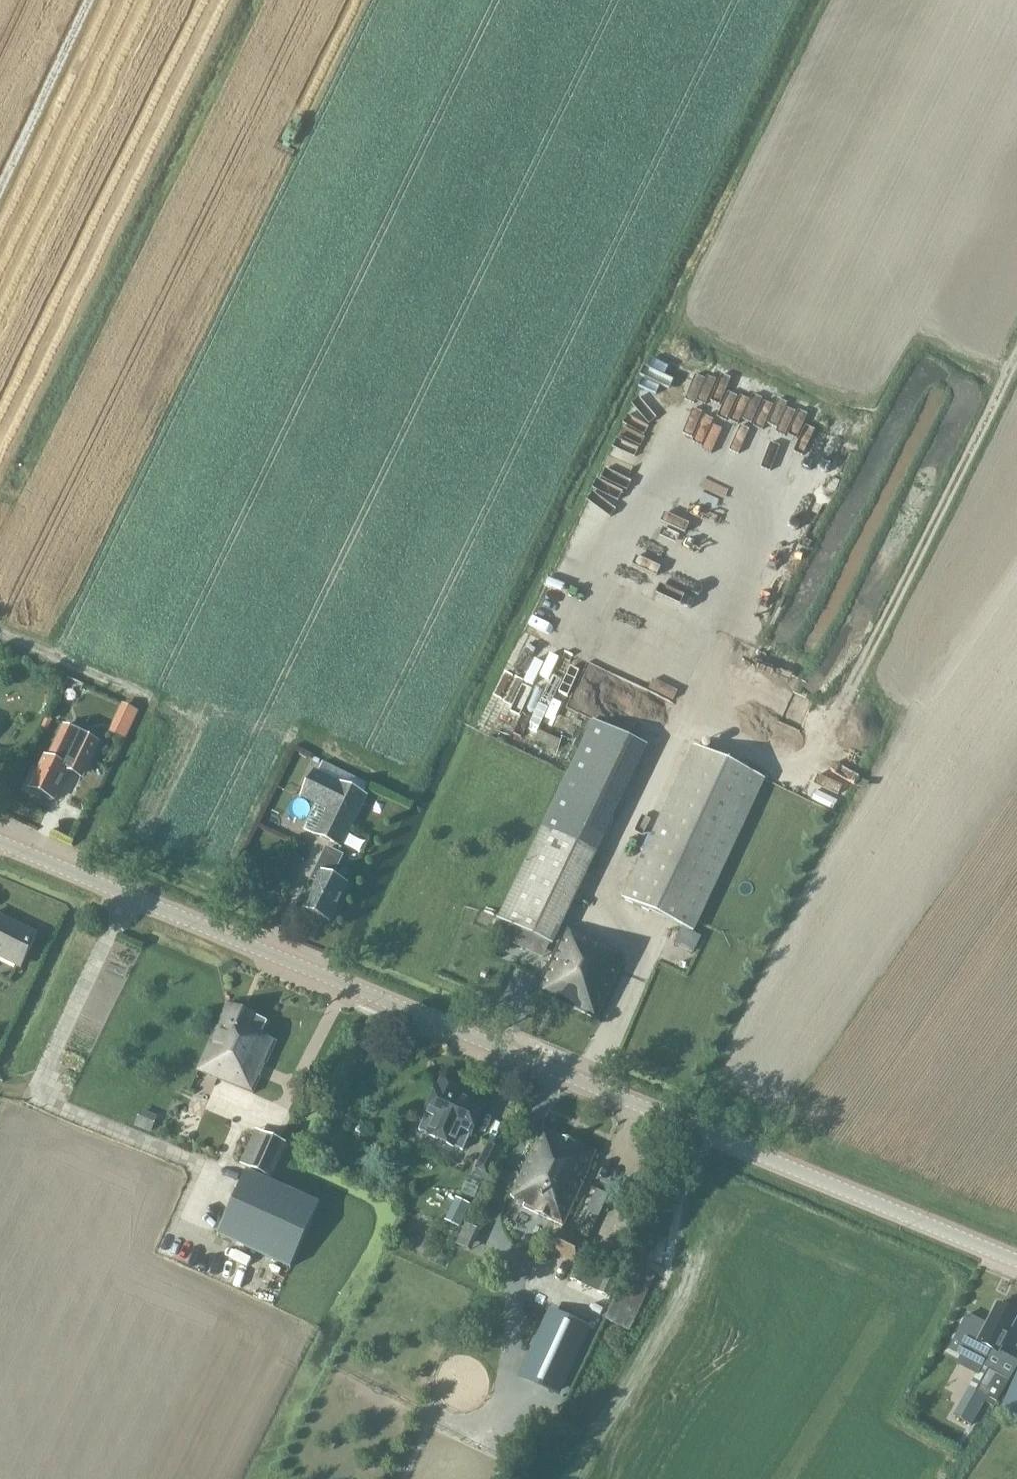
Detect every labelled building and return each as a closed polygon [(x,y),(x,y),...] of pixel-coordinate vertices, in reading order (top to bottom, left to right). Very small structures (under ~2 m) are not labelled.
[(592,495),(575,530),(595,540),(612,504),(592,495)] [(125,705),(112,733),(125,739),(138,712),(125,705)] [(594,720),(542,828),(500,916),(557,943),(584,881),(596,854),(648,746),(594,720)] [(55,800),(69,771),(83,777),(90,762),(99,743),(64,727),(50,756),(51,756),(49,759),(45,758),(39,771),(34,769),(23,791),(42,800),(44,795),(55,800)] [(697,747),(626,900),(691,931),(763,778),(697,747)] [(812,777),(837,788),(844,771),(819,760),(812,777)] [(323,763),(318,773),(363,795),(368,784),(323,763)] [(315,772),(302,797),(316,804),(328,809),(316,834),(342,847),(366,797),(363,795),(318,773),(315,772)] [(642,834),(655,803),(644,798),(631,830),(642,834)] [(31,839),(29,847),(48,851),(50,843),(31,839)] [(310,900),(305,910),(316,915),(315,917),(325,923),(327,920),(330,922),(348,886),(331,878),(342,856),(328,849),(312,880),(318,883),(314,891),(310,900)] [(20,970),(36,935),(0,917),(0,959),(20,970)] [(612,947),(566,926),(561,939),(536,991),(597,1018),(624,959),(609,953),(612,947)] [(684,928),(676,944),(693,952),(701,936),(684,928)] [(196,1070),(255,1095),(263,1077),(262,1076),(267,1065),(268,1066),(279,1042),(262,1035),(268,1022),(228,1004),(196,1070)] [(80,1059),(87,1044),(71,1038),(65,1052),(80,1059)] [(442,1088),(440,1087),(427,1114),(428,1115),(420,1131),(462,1151),(470,1135),(484,1106),(459,1095),(461,1090),(444,1082),(442,1088)] [(597,1153),(542,1127),(509,1196),(516,1199),(515,1201),(524,1205),(522,1208),(564,1227),(597,1153)] [(264,1134),(249,1168),(271,1177),(286,1144),(264,1134)] [(491,1142),(476,1169),(478,1169),(490,1176),(504,1149),(491,1142)] [(348,1155),(344,1164),(352,1168),(357,1160),(348,1155)] [(272,1180),(248,1169),(218,1235),(289,1268),(320,1203),(271,1181),(272,1180)] [(457,1189),(452,1201),(466,1206),(471,1194),(457,1189)] [(450,1213),(446,1220),(460,1227),(464,1220),(450,1213)] [(560,1230),(551,1251),(578,1263),(588,1243),(560,1230)] [(631,1301),(641,1305),(659,1263),(637,1253),(613,1306),(627,1312),(631,1301)] [(577,1265),(571,1279),(581,1283),(582,1280),(600,1288),(598,1291),(611,1297),(618,1283),(577,1265)] [(990,1350),(998,1354),(1016,1317),(1016,1314),(997,1305),(987,1324),(967,1314),(949,1350),(981,1366),(982,1366),(990,1350)] [(553,1312),(524,1378),(556,1393),(586,1327),(553,1312)] [(982,1366),(981,1366),(969,1387),(970,1387),(966,1394),(987,1405),(991,1399),(997,1402),(1010,1381),(982,1366)] [(1001,1410),(1016,1417),(1016,1373),(1001,1410)] [(959,1406),(954,1416),(972,1425),(977,1416),(959,1406)]
